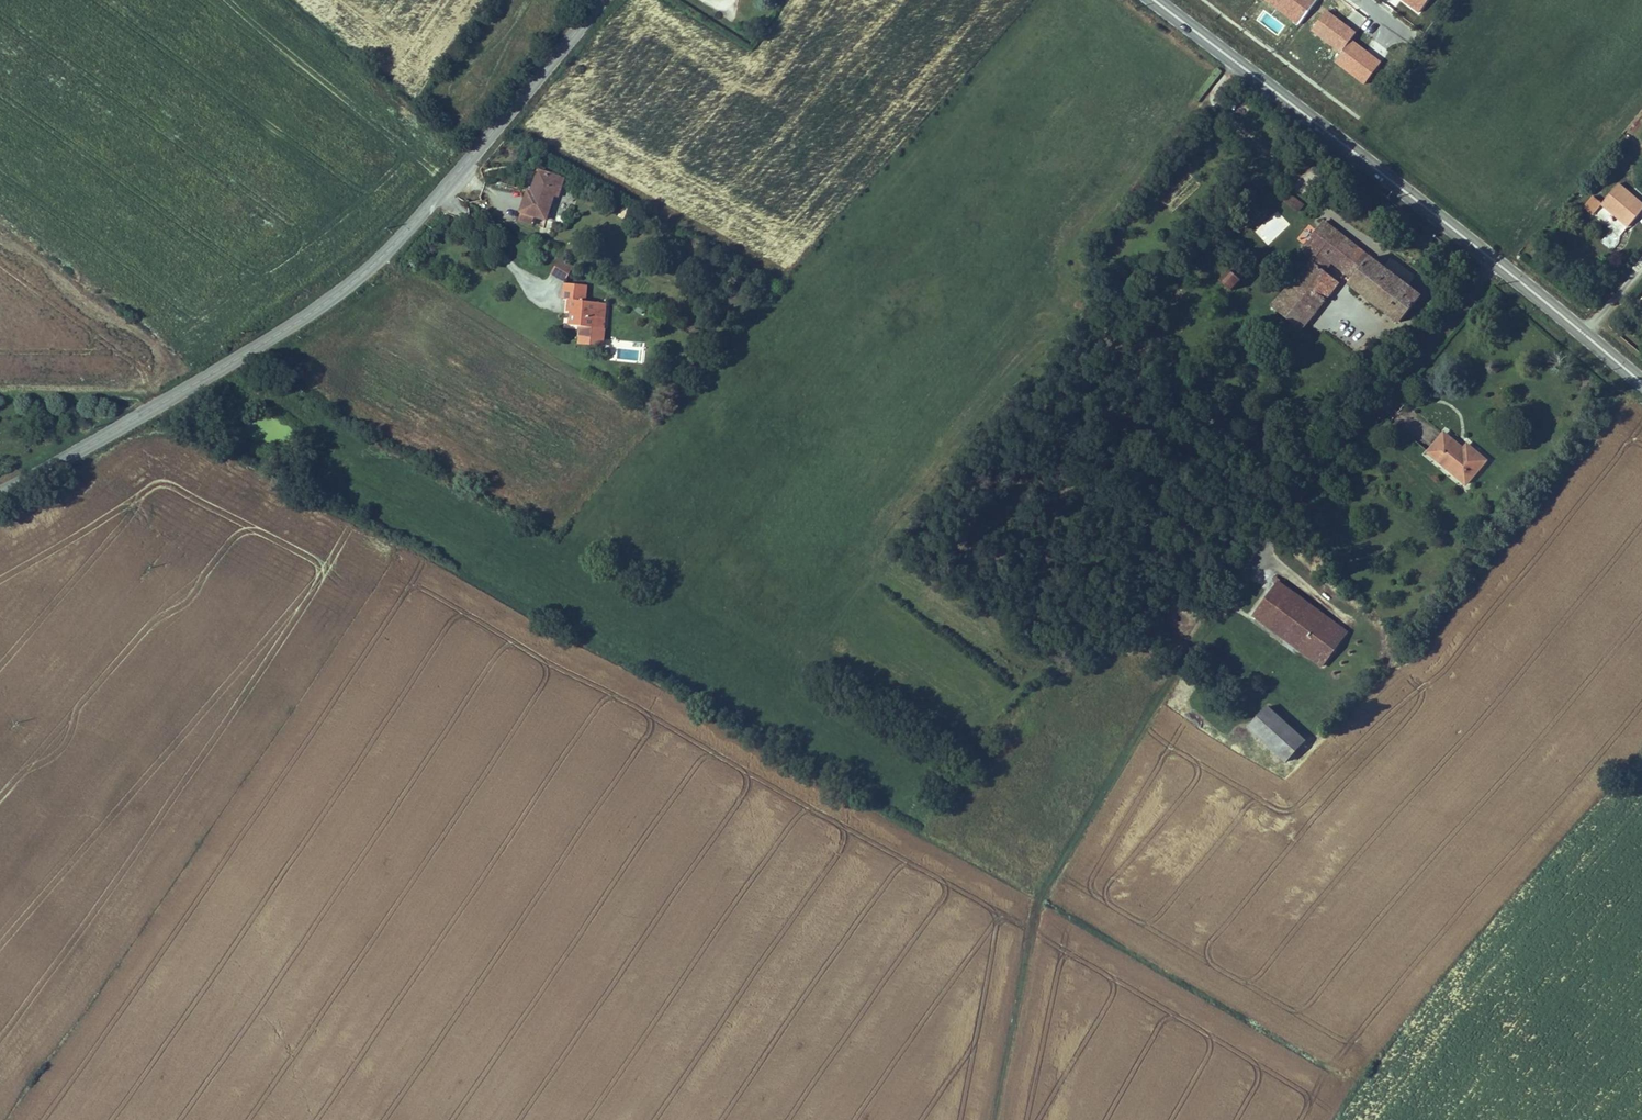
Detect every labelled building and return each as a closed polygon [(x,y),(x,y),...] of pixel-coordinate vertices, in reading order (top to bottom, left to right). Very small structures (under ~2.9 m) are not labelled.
[(1297,24),(1315,0),(1265,0),(1297,24)] [(1420,13),(1429,0),(1403,0),(1420,13)] [(1356,32),(1327,9),(1310,31),(1340,54),(1356,32)] [(1340,54),(1334,62),(1365,87),(1383,63),(1351,39),(1340,54)] [(542,212),(550,187),(557,167),(535,161),(530,178),(532,178),(530,184),(523,182),(516,203),(529,207),(542,212)] [(564,169),(557,167),(550,187),(557,190),(564,169)] [(1641,203),(1617,182),(1604,197),(1613,206),(1617,202),(1631,214),(1641,203)] [(1595,208),(1604,197),(1595,188),(1585,199),(1595,208)] [(516,203),(514,211),(527,216),(529,207),(516,203)] [(1275,301),(1296,317),(1330,274),(1320,268),(1330,254),(1346,266),(1342,273),(1391,309),(1412,281),(1315,211),(1294,239),(1313,253),(1275,301)] [(1292,251),(1287,246),(1273,264),(1278,269),(1292,251)] [(568,258),(554,250),(546,265),(560,273),(568,258)] [(1234,270),(1223,261),(1214,271),(1225,280),(1234,270)] [(584,279),(559,275),(557,293),(564,294),(562,305),(566,306),(565,316),(576,318),(574,331),(596,334),(597,334),(599,321),(593,320),(597,296),(582,294),(584,279)] [(603,297),(597,296),(593,320),(599,321),(603,297)] [(1639,300),(1636,298),(1630,304),(1635,308),(1633,311),(1639,316),(1641,313),(1641,303),(1639,300)] [(596,340),(597,334),(596,334),(574,331),(574,336),(596,340)] [(1425,451),(1459,479),(1480,454),(1463,440),(1457,447),(1440,432),(1425,451)] [(1252,614),(1322,666),(1348,632),(1278,580),(1252,614)] [(1307,738),(1268,704),(1247,727),(1285,762),(1307,738)]
